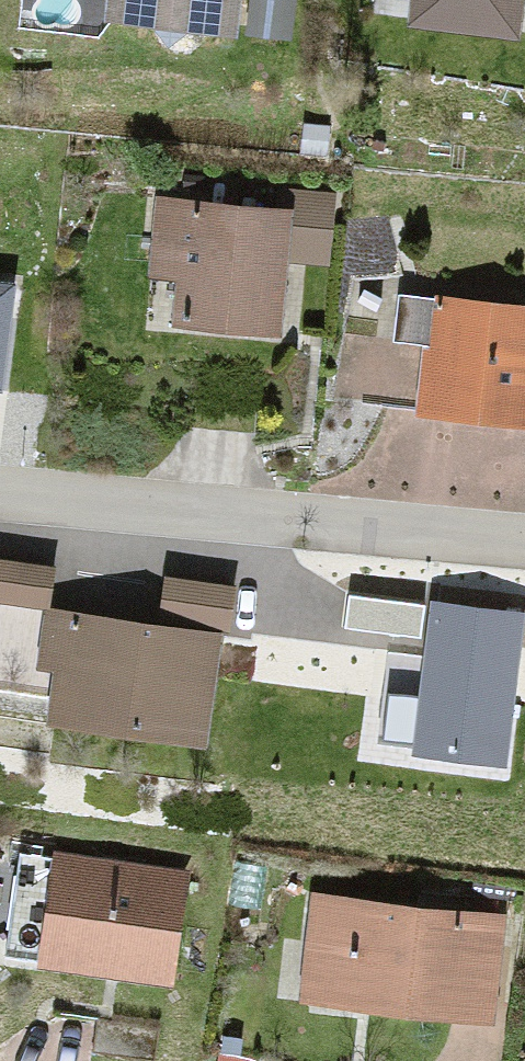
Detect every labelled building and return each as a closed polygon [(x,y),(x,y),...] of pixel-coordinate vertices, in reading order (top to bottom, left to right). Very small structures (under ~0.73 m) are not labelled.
[(109,7),(250,19),(252,0),(110,0),(109,7)] [(408,10),(521,19),(522,0),(409,0),(408,10)] [(282,333),(287,216),(157,210),(154,291),(183,292),(181,329),(282,333)] [(0,287),(0,378),(12,288),(0,287)] [(423,312),(421,421),(524,423),(524,314),(423,312)] [(0,570),(0,605),(47,612),(53,578),(0,570)] [(425,607),(350,597),(346,630),(421,639),(425,607)] [(519,619),(433,609),(416,755),(502,765),(519,619)] [(59,672),(52,726),(212,748),(226,641),(42,616),(35,669),(59,672)] [(190,888),(55,863),(36,965),(171,990),(190,888)] [(502,922),(308,903),(298,1002),(493,1021),(502,922)]
